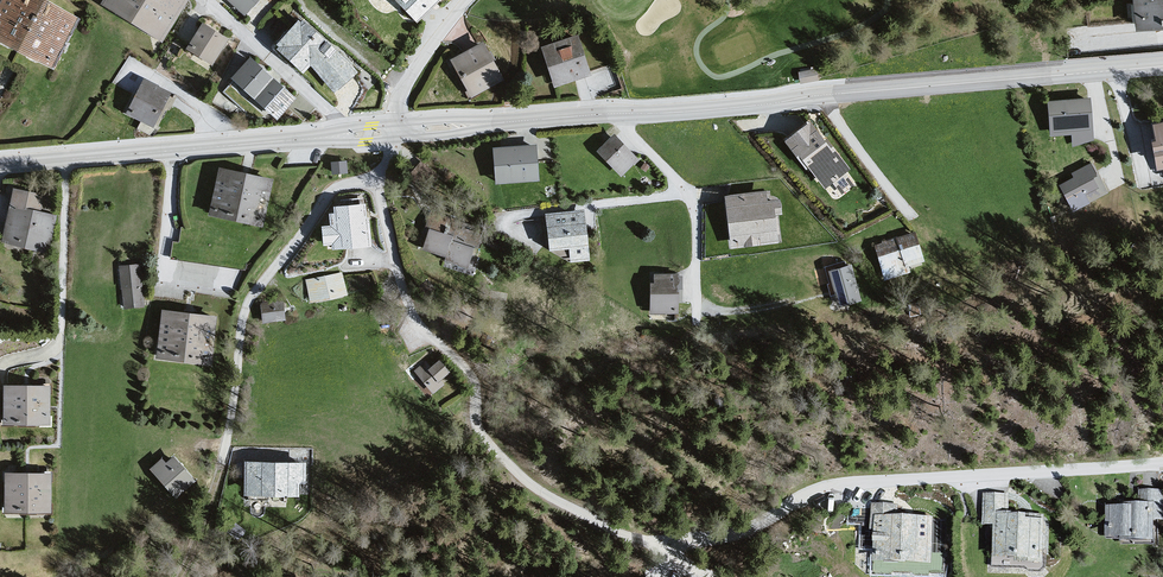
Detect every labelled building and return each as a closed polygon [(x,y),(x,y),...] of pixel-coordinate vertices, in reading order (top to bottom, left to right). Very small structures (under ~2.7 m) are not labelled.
[(74,18),(40,0),(6,0),(0,11),(0,36),(51,62),(74,18)] [(161,37),(182,0),(104,0),(102,2),(161,37)] [(245,21),(262,0),(223,0),(245,21)] [(417,18),(436,0),(399,0),(417,18)] [(1136,24),(1162,22),(1162,0),(1134,0),(1136,24)] [(311,61),(335,88),(355,72),(344,58),(304,22),(302,24),(298,21),(279,42),(283,45),(280,48),(303,69),(311,61)] [(190,46),(211,61),(226,39),(205,24),(190,46)] [(572,36),(536,49),(549,90),(588,76),(572,36)] [(480,46),(446,63),(468,103),(500,86),(480,46)] [(277,115),(293,97),(251,59),(235,76),(277,115)] [(817,78),(815,69),(800,72),(802,81),(817,78)] [(129,111),(153,124),(169,93),(146,80),(129,111)] [(1089,97),(1049,101),(1052,132),(1073,131),(1074,144),(1092,138),(1089,97)] [(1152,139),(1156,164),(1162,163),(1162,120),(1153,122),(1156,138),(1152,139)] [(809,122),(786,139),(806,165),(809,163),(825,184),(848,167),(826,138),(823,141),(809,122)] [(598,150),(621,173),(637,158),(614,135),(598,150)] [(536,145),(495,147),(497,180),(538,177),(536,145)] [(1095,174),(1090,164),(1073,172),(1075,176),(1060,183),(1069,200),(1097,186),(1092,175),(1095,174)] [(261,222),(270,181),(221,170),(212,211),(261,222)] [(41,196),(15,190),(4,240),(47,250),(55,216),(37,212),(41,196)] [(765,191),(727,195),(733,244),(776,238),(773,213),(780,212),(778,198),(766,199),(765,191)] [(365,219),(363,198),(342,200),(342,206),(335,207),(336,213),(330,213),(331,225),(324,226),(325,242),(334,241),(334,247),(370,243),(367,218),(365,219)] [(570,244),(571,257),(588,256),(583,209),(547,213),(550,246),(570,244)] [(458,219),(431,210),(427,225),(431,226),(424,246),(448,254),(446,258),(466,264),(473,245),(478,247),(483,231),(456,222),(458,219)] [(915,231),(874,244),(884,277),(906,270),(904,265),(923,259),(915,231)] [(139,265),(121,267),(125,306),(143,305),(139,265)] [(850,265),(830,270),(839,304),(859,298),(850,265)] [(346,293),(342,274),(308,281),(312,300),(346,293)] [(678,274),(655,274),(655,282),(651,282),(651,311),(677,311),(677,301),(682,301),(682,277),(678,277),(678,274)] [(284,318),(282,302),(263,304),(265,320),(284,318)] [(213,317),(164,312),(159,355),(208,361),(213,317)] [(417,371),(435,392),(445,384),(440,378),(450,370),(440,358),(430,366),(427,363),(417,371)] [(6,386),(6,421),(47,421),(48,386),(6,386)] [(162,458),(151,468),(175,495),(193,479),(174,458),(167,464),(162,458)] [(303,463),(247,463),(246,492),(296,492),(297,480),(303,480),(303,463)] [(6,473),(6,509),(49,510),(49,474),(6,473)] [(1101,541),(1150,540),(1150,523),(1162,523),(1162,495),(1162,494),(1138,494),(1135,507),(1100,509),(1101,541)] [(990,567),(1036,566),(1043,519),(1007,517),(1007,499),(979,498),(978,529),(990,531),(990,567)] [(864,569),(928,571),(933,521),(897,520),(897,509),(870,508),(864,569)]
